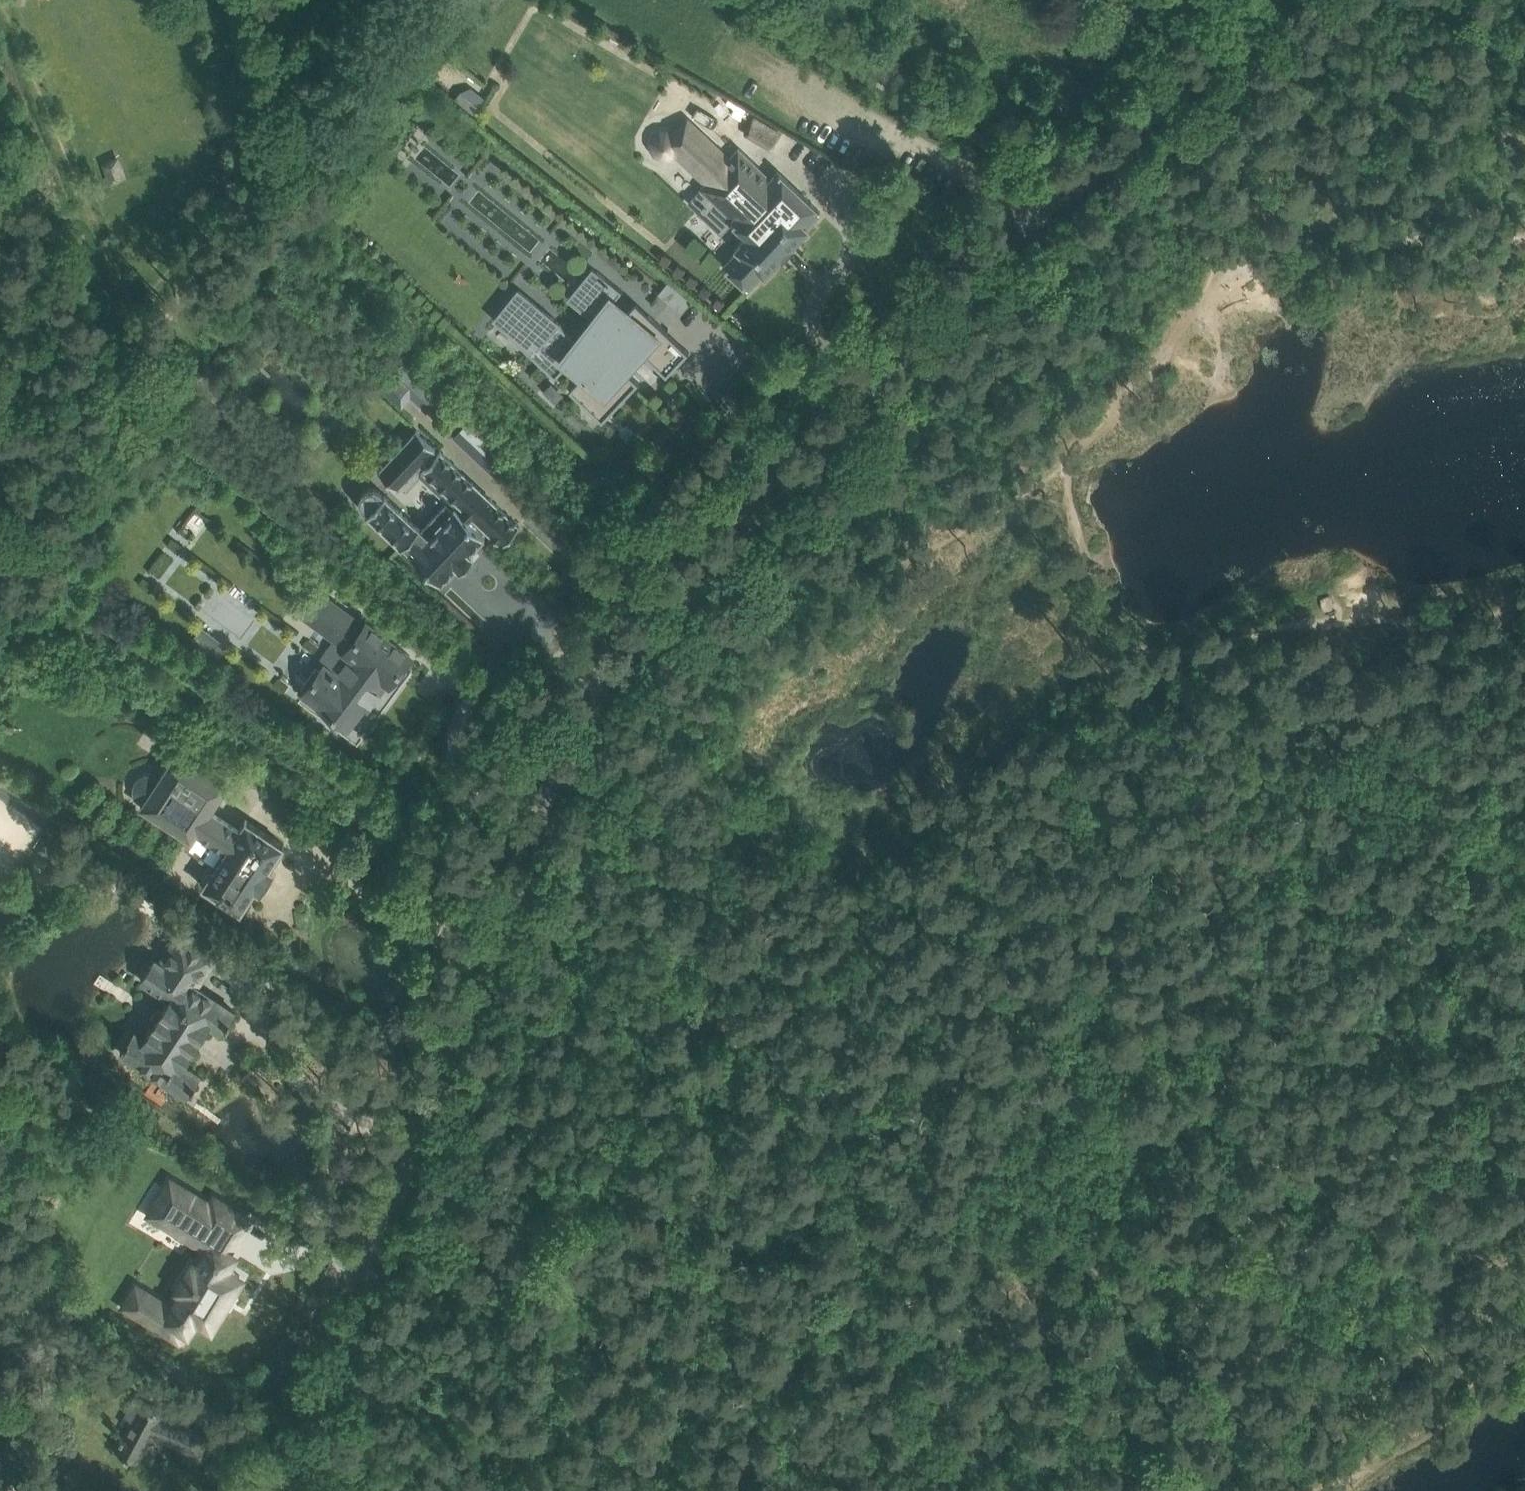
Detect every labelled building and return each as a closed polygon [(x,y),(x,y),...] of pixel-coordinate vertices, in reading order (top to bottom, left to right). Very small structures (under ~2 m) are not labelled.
[(808,228),(806,226),(820,210),(777,170),(770,177),(738,147),(728,157),(687,118),(673,133),(667,129),(659,130),(653,133),(650,140),(650,147),(654,153),(660,157),(668,156),(674,153),(705,182),(700,187),(732,217),(730,220),(746,235),(735,247),(737,249),(723,264),(747,287),(762,272),(764,274),(781,257),(792,246),(791,245),(808,228)] [(518,287),(493,318),(555,376),(569,362),(585,373),(576,382),(577,383),(580,380),(603,402),(613,391),(622,399),(637,382),(625,371),(643,352),(666,374),(687,351),(635,302),(625,312),(612,301),(620,290),(601,275),(601,276),(593,269),(569,298),(577,305),(576,306),(594,320),(576,343),(557,319),(518,287)] [(438,400),(414,376),(403,387),(427,411),(438,400)] [(404,543),(406,545),(412,550),(411,551),(441,580),(456,565),(460,569),(474,554),(471,551),(486,535),(483,531),(485,529),(501,543),(519,524),(440,449),(434,455),(431,452),(435,447),(415,429),(379,467),(400,487),(425,461),(427,463),(422,468),(452,496),(422,528),(385,494),(380,489),(375,487),(368,487),(362,491),(360,496),(359,503),(362,509),(401,546),(404,543)] [(315,585),(295,611),(332,640),(344,649),(339,656),(345,660),(335,673),(323,663),(320,667),(316,664),(300,685),(304,688),(300,694),(323,711),(321,714),(337,726),(340,722),(348,729),(364,708),(386,680),(390,682),(410,655),(364,621),(363,622),(315,585)] [(202,626),(193,638),(218,657),(227,645),(202,626)] [(133,786),(133,791),(134,795),(138,799),(143,802),(141,804),(192,838),(197,830),(226,849),(204,884),(203,884),(202,885),(204,886),(239,909),(240,910),(241,909),(255,887),(259,890),(273,869),(269,866),(283,845),(284,844),(283,843),(282,843),(247,820),(247,819),(246,819),(245,820),(239,829),(210,810),(227,784),(176,751),(159,778),(154,774),(149,773),(145,773),(140,775),(136,780),(133,786)] [(43,834),(34,847),(53,860),(62,848),(43,834)] [(151,1043),(138,1063),(187,1094),(200,1074),(184,1064),(210,1023),(221,1031),(234,1011),(196,986),(215,955),(178,932),(159,962),(153,958),(140,978),(169,997),(161,1010),(154,1010),(149,1019),(151,1025),(143,1037),(151,1043)] [(170,1179),(149,1214),(207,1249),(197,1266),(192,1263),(177,1287),(182,1290),(172,1307),(161,1301),(149,1321),(179,1339),(184,1329),(188,1331),(196,1318),(209,1325),(219,1308),(222,1311),(233,1293),(230,1291),(240,1274),(228,1267),(236,1253),(233,1251),(252,1220),(214,1197),(210,1203),(170,1179)] [(116,1449),(118,1450),(136,1460),(151,1432),(180,1444),(178,1450),(199,1459),(209,1436),(160,1415),(162,1411),(135,1396),(128,1410),(135,1413),(116,1449)]
